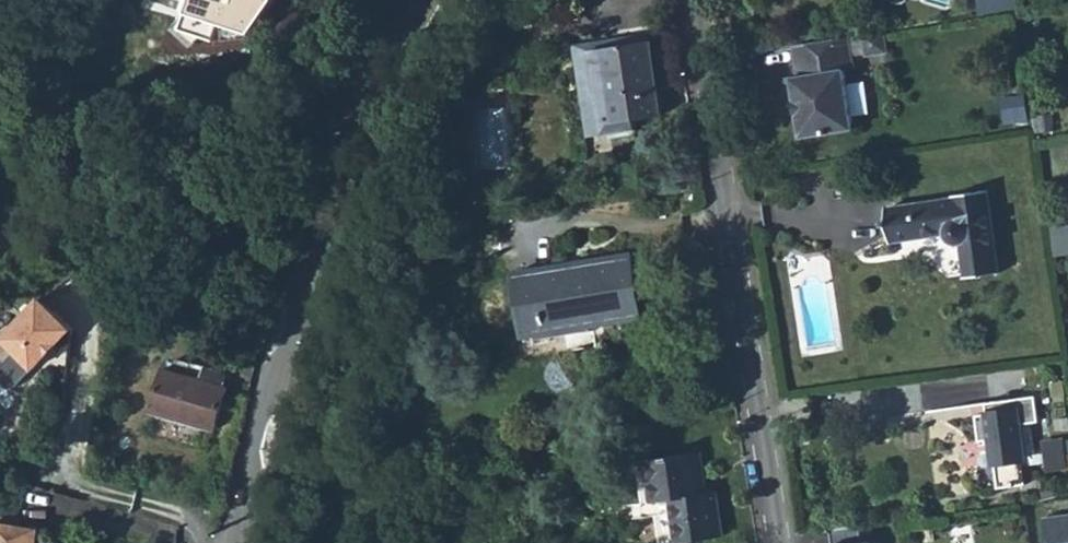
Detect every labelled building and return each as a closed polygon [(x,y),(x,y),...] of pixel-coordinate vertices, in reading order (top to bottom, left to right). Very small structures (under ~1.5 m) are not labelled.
[(185,27),(220,39),(224,24),(251,33),(274,0),(193,0),(185,27)] [(863,34),(867,55),(888,52),(884,31),(863,34)] [(629,44),(578,52),(589,120),(612,116),(614,132),(637,128),(636,118),(664,113),(651,33),(628,37),(629,44)] [(793,76),(802,137),(855,128),(845,67),(855,66),(850,36),(794,45),(799,75),(793,76)] [(577,45),(578,52),(629,44),(628,37),(577,45)] [(1005,98),(1007,118),(1027,115),(1025,96),(1005,98)] [(1038,117),(1040,131),(1053,129),(1052,115),(1038,117)] [(589,120),(592,135),(614,132),(612,116),(589,120)] [(955,199),(887,209),(891,241),(948,232),(949,234),(950,236),(952,238),(952,239),(953,239),(956,241),(958,241),(960,242),(962,242),(967,277),(999,273),(987,191),(954,196),(955,199)] [(517,272),(528,334),(644,316),(634,254),(517,272)] [(72,328),(40,299),(2,338),(34,368),(72,328)] [(224,386),(228,373),(207,366),(202,380),(224,386)] [(186,420),(216,429),(228,387),(224,386),(202,380),(165,369),(152,411),(186,420)] [(1035,396),(985,403),(987,413),(975,414),(979,441),(990,440),(993,463),(995,462),(999,488),(1026,484),(1023,459),(1025,458),(1020,424),(1038,422),(1035,396)] [(661,542),(672,542),(724,535),(717,490),(705,492),(702,472),(705,472),(702,451),(647,460),(661,542)] [(1043,517),(1047,542),(1067,542),(1067,514),(1043,517)] [(39,530),(0,524),(0,542),(37,542),(39,530)] [(830,528),(832,542),(869,542),(869,541),(862,542),(860,524),(830,528)]
